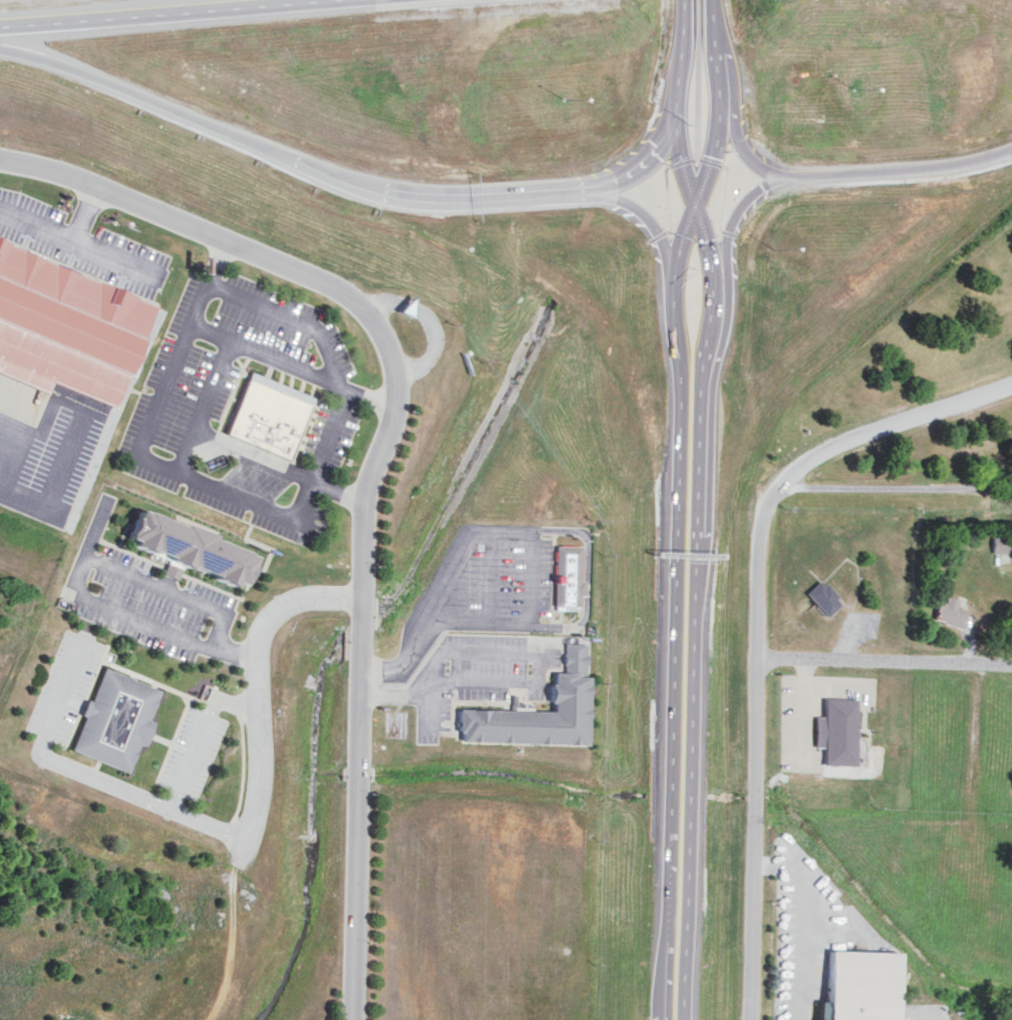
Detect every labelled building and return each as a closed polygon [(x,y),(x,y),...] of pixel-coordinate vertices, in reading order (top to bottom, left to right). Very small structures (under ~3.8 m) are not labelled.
[(45,393),(50,383),(116,410),(158,307),(0,242),(0,374),(45,393)] [(249,382),(227,434),(286,460),(309,407),(249,382)] [(136,511),(124,540),(131,542),(128,547),(150,556),(151,552),(167,559),(165,562),(169,563),(164,574),(177,580),(182,569),(186,570),(187,567),(209,576),(207,580),(227,588),(229,584),(234,586),(246,557),(241,555),(242,554),(208,540),(209,536),(180,524),(178,527),(143,513),(143,514),(136,511)] [(991,533),(990,551),(1011,551),(1011,541),(1011,534),(991,533)] [(551,546),(549,608),(576,609),(578,547),(551,546)] [(840,601),(819,578),(803,592),(825,615),(840,601)] [(931,619),(959,627),(965,609),(955,606),(957,598),(944,594),(943,601),(937,600),(931,619)] [(451,745),(582,749),(586,643),(561,642),(561,675),(547,674),(546,713),(452,710),(451,745)] [(158,692),(105,669),(90,703),(88,702),(80,719),(82,720),(69,751),(123,774),(135,746),(140,748),(151,723),(146,721),(158,692)] [(855,698),(854,768),(819,767),(820,749),(811,749),(811,719),(820,719),(821,698),(855,698)] [(853,762),(864,762),(864,736),(854,736),(853,762)] [(820,1019),(890,1019),(892,959),(822,957),(820,1019)]
